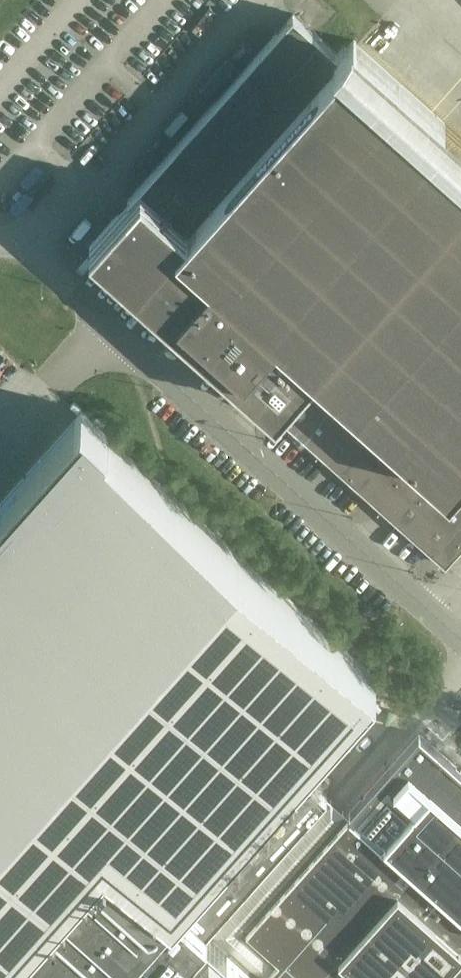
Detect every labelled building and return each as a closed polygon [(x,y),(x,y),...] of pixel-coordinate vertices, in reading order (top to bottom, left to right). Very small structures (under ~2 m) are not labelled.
[(359,43),(352,37),(338,53),(295,13),(294,13),(294,12),(292,14),(275,33),(127,198),(128,199),(129,200),(118,212),(90,243),(170,315),(213,353),(211,355),(258,396),(270,407),(383,508),(395,519),(404,527),(416,538),(446,565),(460,547),(460,134),(359,43)] [(75,417),(76,418),(0,504),(0,977),(460,977),(460,916),(294,767),(375,675),(106,435),(108,433),(82,409),(75,417)] [(379,713),(382,710),(377,705),(373,709),(379,713)]
